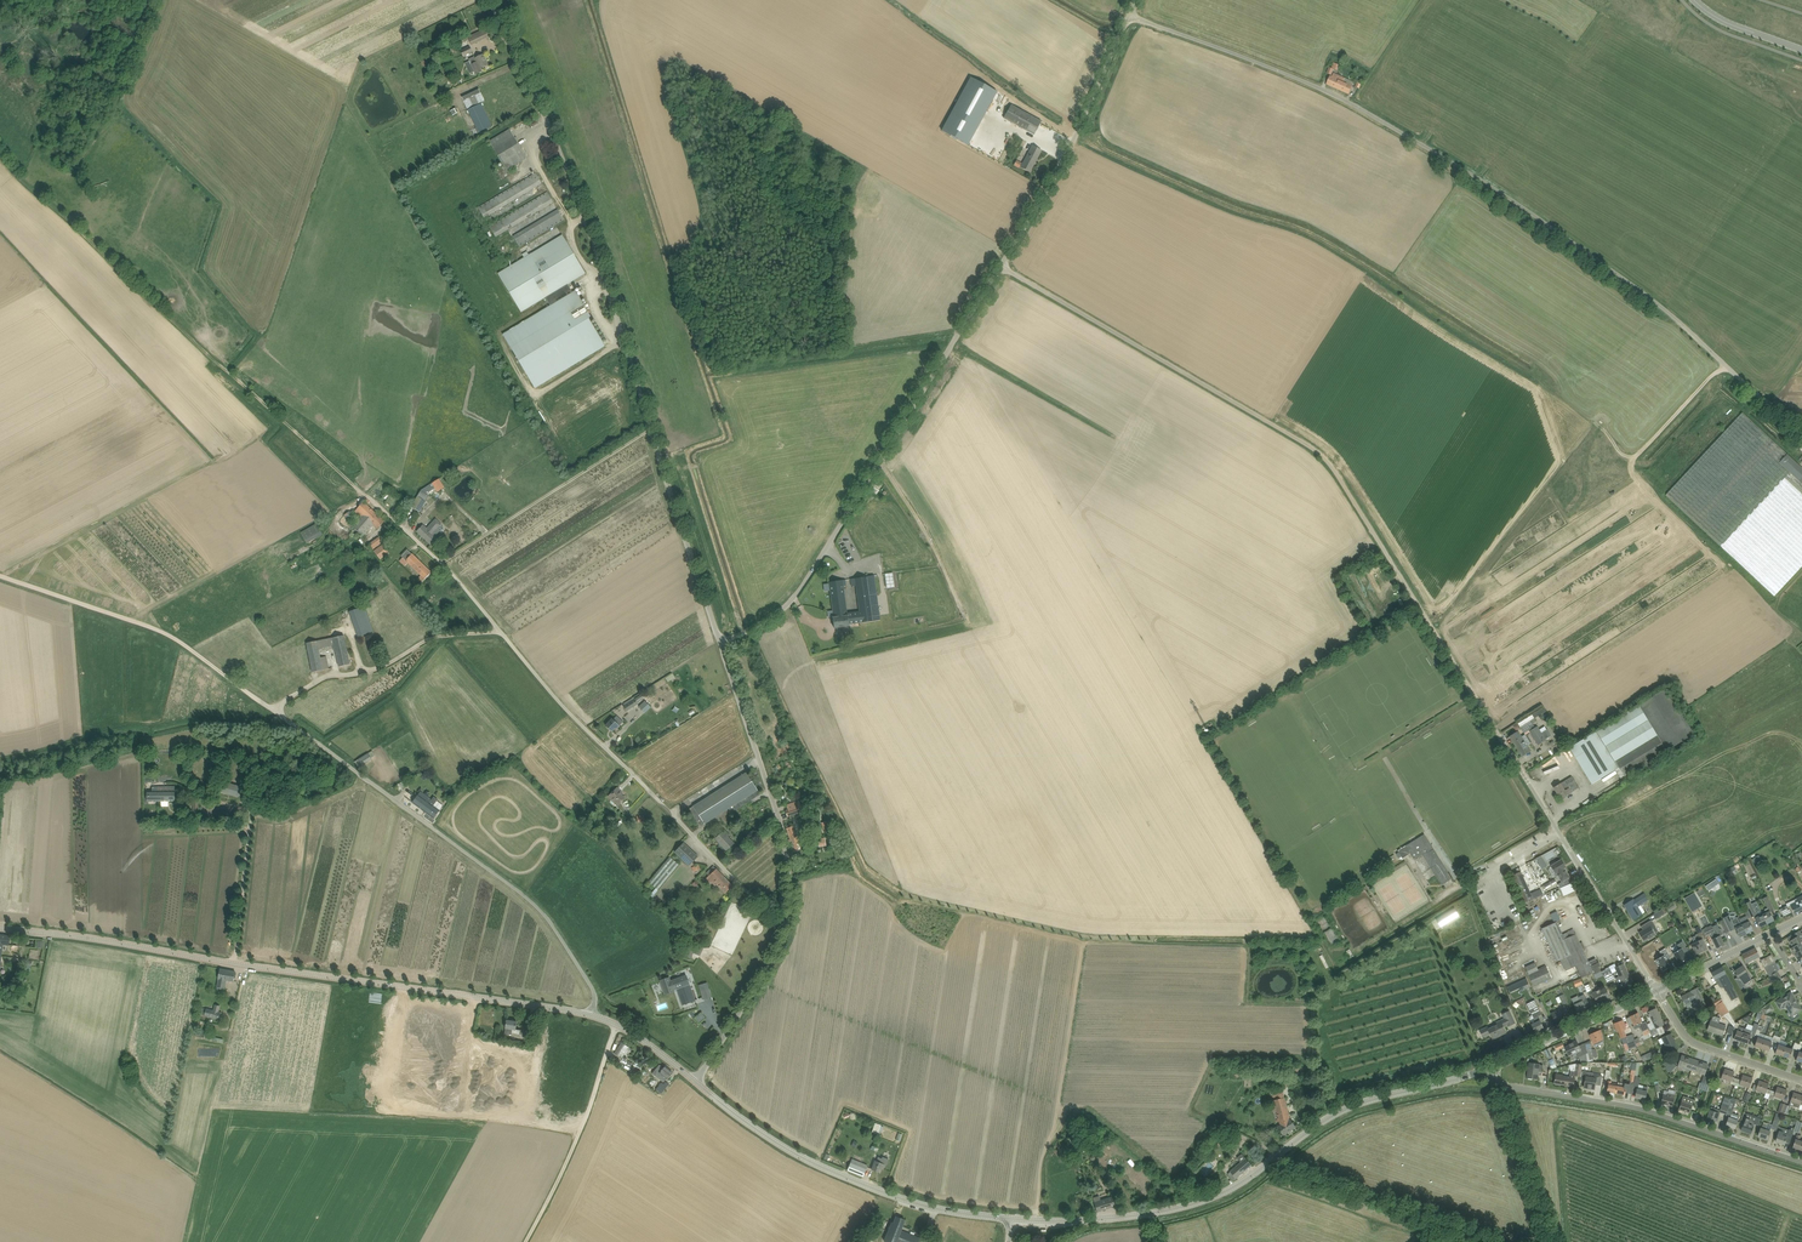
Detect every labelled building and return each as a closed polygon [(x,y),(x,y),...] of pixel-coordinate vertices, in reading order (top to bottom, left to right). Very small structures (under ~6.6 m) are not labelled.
[(471,44),(482,38),(488,36),(485,29),(468,37),(471,44)] [(461,51),(463,56),(473,52),(470,46),(461,51)] [(488,65),(483,54),(475,58),(474,57),(469,59),(471,64),(476,74),(482,71),(481,68),(488,65)] [(1334,62),(1331,68),(1329,67),(1327,73),(1332,75),(1334,69),(1338,71),(1340,65),(1334,62)] [(1331,75),(1327,84),(1349,94),(1352,86),(1343,81),(1344,78),(1333,73),(1332,76),(1331,75)] [(941,131),(968,145),(997,92),(970,78),(941,131)] [(462,97),(467,109),(484,101),(479,89),(462,97)] [(468,110),(479,133),(492,126),(481,104),(468,110)] [(1034,135),(1042,121),(1011,105),(1004,118),(1034,135)] [(510,129),(490,141),(507,170),(527,157),(510,129)] [(1021,167),(1030,172),(1041,151),(1032,146),(1021,167)] [(1020,168),(1022,162),(1017,160),(1014,165),(1020,168)] [(485,217),(542,183),(539,177),(539,176),(538,177),(536,173),(479,208),(485,217)] [(496,236),(553,202),(551,198),(552,198),(551,197),(548,192),(490,227),(496,236)] [(520,246),(564,220),(562,216),(563,216),(562,215),(558,210),(514,237),(520,246)] [(573,292),(568,284),(585,274),(562,235),(529,255),(527,251),(522,254),(524,257),(498,273),(521,312),(546,297),(551,305),(503,334),(536,388),(605,346),(588,318),(591,317),(575,291),(573,292)] [(1801,566),(1801,468),(1743,412),(1666,495),(1775,596),(1801,566)] [(1789,441),(1797,449),(1801,444),(1793,436),(1789,441)] [(439,479),(432,483),(438,492),(444,487),(439,479)] [(420,491),(411,507),(420,512),(422,508),(429,496),(420,491)] [(364,536),(374,525),(378,529),(385,521),(364,502),(354,512),(360,517),(352,526),(364,536)] [(354,517),(350,511),(345,515),(349,520),(354,517)] [(436,519),(433,522),(427,529),(423,525),(417,531),(431,544),(437,538),(435,536),(440,531),(441,531),(443,531),(444,530),(444,529),(444,527),(441,525),(442,524),(436,519)] [(307,543),(314,539),(308,529),(301,533),(307,543)] [(293,554),(291,550),(295,547),(289,537),(279,543),(288,557),(293,554)] [(379,537),(369,544),(373,549),(383,542),(379,537)] [(363,546),(361,539),(353,542),(355,548),(363,546)] [(374,551),(380,559),(388,554),(387,553),(389,552),(383,544),(374,551)] [(418,578),(422,582),(431,572),(412,553),(406,560),(402,557),(399,560),(405,566),(408,563),(421,576),(418,578)] [(1381,571),(1376,573),(1386,601),(1391,599),(1381,571)] [(873,621),(881,620),(874,575),(851,579),(852,586),(856,586),(859,611),(847,613),(843,580),(829,582),(834,617),(833,617),(834,628),(850,626),(850,624),(873,621)] [(358,636),(373,631),(365,604),(349,609),(358,636)] [(336,651),(339,666),(350,664),(347,649),(344,635),(332,638),(330,629),(305,634),(306,643),(312,672),(329,669),(329,668),(326,656),(321,658),(319,649),(333,645),(334,652),(336,651)] [(673,673),(666,677),(669,681),(675,677),(673,673)] [(1666,689),(1571,748),(1593,784),(1619,767),(1625,776),(1694,734),(1666,689)] [(638,704),(635,699),(623,706),(627,711),(638,704)] [(645,713),(651,707),(646,701),(639,707),(645,713)] [(617,716),(613,719),(612,718),(606,725),(612,731),(615,728),(616,729),(624,722),(617,716)] [(1535,727),(1533,724),(1536,721),(1534,718),(1530,720),(1520,727),(1524,733),(1535,727)] [(1507,735),(1516,730),(1514,726),(1508,729),(1508,730),(1505,731),(1507,735)] [(1538,727),(1536,728),(1530,732),(1537,743),(1541,743),(1546,740),(1551,736),(1547,729),(1541,733),(1538,727)] [(1525,735),(1522,737),(1518,732),(1510,737),(1514,742),(1523,756),(1527,754),(1526,752),(1530,750),(1527,746),(1531,743),(1525,735)] [(794,751),(791,747),(789,742),(785,743),(788,748),(787,748),(789,753),(794,751)] [(362,765),(372,759),(368,753),(359,759),(362,765)] [(746,772),(730,783),(724,787),(693,806),(689,809),(698,822),(701,826),(729,809),(732,813),(738,809),(760,794),(746,772)] [(1561,783),(1554,787),(1559,795),(1562,793),(1564,797),(1572,793),(1567,785),(1574,781),(1572,777),(1565,781),(1561,784),(1561,783)] [(237,797),(237,796),(243,798),(246,788),(240,786),(222,781),(219,792),(237,797)] [(175,801),(175,786),(161,787),(161,801),(175,801)] [(147,801),(150,801),(161,801),(161,787),(152,787),(152,791),(147,791),(147,801)] [(617,806),(626,798),(620,792),(621,791),(617,787),(608,797),(617,806)] [(419,794),(413,802),(434,818),(440,810),(434,806),(438,800),(434,797),(432,799),(421,791),(419,794)] [(795,814),(802,811),(799,800),(787,804),(790,815),(791,815),(795,814)] [(792,844),(793,848),(794,852),(799,850),(797,846),(796,842),(800,841),(799,838),(806,836),(804,831),(801,832),(795,814),(791,815),(794,825),(791,826),(790,825),(787,826),(787,828),(790,839),(788,840),(790,844),(792,844)] [(832,830),(828,821),(822,823),(825,832),(832,830)] [(725,830),(716,839),(726,850),(734,843),(728,836),(729,835),(725,830)] [(1424,834),(1406,846),(1398,851),(1403,858),(1411,853),(1416,862),(1418,861),(1425,872),(1423,873),(1427,881),(1436,876),(1442,885),(1452,879),(1440,859),(1435,862),(1427,850),(1432,847),(1424,834)] [(698,856),(684,843),(683,843),(675,852),(690,866),(698,856)] [(1756,864),(1762,860),(1758,855),(1752,859),(1756,864)] [(658,890),(679,865),(670,857),(649,882),(658,890)] [(1562,882),(1565,880),(1570,877),(1563,866),(1565,865),(1561,860),(1556,863),(1555,861),(1551,864),(1552,865),(1551,866),(1555,871),(1556,874),(1557,873),(1562,882)] [(717,869),(714,866),(707,873),(709,875),(706,878),(710,883),(711,882),(715,886),(717,884),(725,893),(732,886),(717,869)] [(1534,899),(1526,881),(1521,871),(1512,875),(1516,885),(1524,903),(1534,899)] [(1749,876),(1746,878),(1751,888),(1754,886),(1752,880),(1751,881),(1749,876)] [(1706,886),(1709,891),(1719,884),(1716,879),(1706,886)] [(1564,896),(1575,890),(1572,882),(1560,888),(1564,896)] [(1694,892),(1697,898),(1706,893),(1702,886),(1698,888),(1699,890),(1694,892)] [(1693,911),(1697,909),(1702,906),(1694,893),(1685,898),(1692,910),(1693,911)] [(1633,899),(1624,905),(1630,913),(1632,915),(1631,915),(1631,916),(1632,916),(1634,919),(1633,919),(1634,920),(1643,914),(1638,907),(1649,900),(1645,894),(1634,900),(1633,899)] [(1767,924),(1774,921),(1770,912),(1774,910),(1768,896),(1763,898),(1768,908),(1764,910),(1766,913),(1763,914),(1767,924)] [(1801,912),(1801,896),(1797,899),(1798,902),(1791,905),(1792,907),(1789,909),(1787,905),(1780,909),(1784,916),(1792,912),(1794,916),(1795,915),(1796,915),(1801,912)] [(1745,904),(1748,910),(1751,917),(1755,915),(1760,927),(1767,924),(1763,914),(1761,910),(1756,913),(1750,901),(1745,904)] [(1673,902),(1666,906),(1669,910),(1676,905),(1673,902)] [(1455,908),(1436,919),(1441,927),(1460,915),(1455,908)] [(1665,914),(1662,909),(1653,915),(1656,919),(1665,914)] [(1751,917),(1748,910),(1745,912),(1746,916),(1740,919),(1742,924),(1747,934),(1754,930),(1748,919),(1751,917)] [(1558,911),(1551,913),(1555,922),(1561,919),(1558,911)] [(1740,937),(1747,934),(1742,924),(1740,919),(1739,917),(1732,920),(1729,915),(1723,918),(1724,919),(1726,923),(1730,931),(1736,929),(1740,937)] [(1652,920),(1641,926),(1643,930),(1639,933),(1644,941),(1649,938),(1649,939),(1653,936),(1653,935),(1655,934),(1659,931),(1652,920)] [(1594,975),(1601,971),(1599,967),(1598,966),(1597,964),(1598,963),(1596,958),(1589,961),(1576,934),(1565,938),(1557,922),(1555,923),(1542,928),(1557,962),(1572,955),(1576,966),(1582,978),(1593,972),(1594,975)] [(1715,929),(1714,929),(1712,926),(1704,930),(1707,936),(1711,934),(1713,939),(1717,948),(1721,946),(1722,947),(1726,945),(1725,942),(1724,943),(1720,936),(1724,934),(1721,928),(1716,930),(1715,929)] [(1801,934),(1800,930),(1793,935),(1795,938),(1789,941),(1793,947),(1801,942),(1801,933),(1801,934)] [(1692,944),(1697,954),(1707,949),(1703,941),(1707,939),(1702,931),(1698,934),(1695,935),(1698,941),(1692,944)] [(1,935),(0,935),(0,965),(3,945),(8,945),(9,936),(1,935)] [(1685,952),(1689,950),(1685,942),(1678,946),(1679,949),(1674,952),(1680,963),(1689,958),(1685,952)] [(1794,954),(1801,949),(1801,942),(1793,947),(1791,948),(1794,954)] [(696,949),(689,945),(684,955),(692,959),(696,949)] [(1747,963),(1760,957),(1756,948),(1742,954),(1747,963)] [(1671,958),(1667,950),(1660,954),(1661,957),(1656,960),(1657,961),(1656,961),(1658,966),(1659,965),(1663,971),(1671,967),(1667,960),(1671,958)] [(1772,955),(1761,960),(1764,967),(1770,964),(1774,973),(1777,971),(1780,970),(1772,955)] [(1526,967),(1529,975),(1534,986),(1552,978),(1547,967),(1539,971),(1535,963),(1526,967)] [(1633,982),(1624,964),(1615,968),(1620,976),(1616,978),(1621,988),(1625,986),(1633,982)] [(1731,1000),(1738,997),(1726,975),(1727,975),(1722,966),(1711,972),(1716,980),(1717,983),(1721,981),(1731,1000)] [(1746,985),(1745,984),(1752,980),(1743,966),(1735,971),(1739,976),(1735,979),(1742,988),(1746,985)] [(1601,971),(1603,974),(1607,983),(1615,979),(1611,970),(1609,967),(1605,969),(1601,971)] [(224,992),(225,988),(227,980),(233,982),(235,972),(221,969),(217,986),(218,986),(217,991),(224,992)] [(1771,975),(1776,983),(1782,979),(1777,971),(1774,973),(1771,975)] [(695,1000),(686,975),(671,980),(670,977),(660,980),(665,994),(674,991),(674,990),(677,989),(683,1005),(695,1000)] [(1526,978),(1511,986),(1513,990),(1518,988),(1519,988),(1523,986),(1525,989),(1530,987),(1528,983),(1529,983),(1526,978)] [(1573,982),(1576,987),(1583,984),(1581,978),(1573,982)] [(1593,993),(1597,1003),(1610,997),(1605,987),(1593,993)] [(712,997),(709,988),(701,990),(703,1000),(712,997)] [(1688,1008),(1697,1003),(1704,1000),(1697,988),(1691,991),(1692,992),(1687,994),(1686,995),(1685,994),(1683,995),(1683,996),(1682,996),(1688,1008)] [(1786,1006),(1792,1015),(1801,1009),(1795,1000),(1794,1000),(1790,993),(1777,1002),(1781,1009),(1786,1006)] [(1568,1003),(1564,994),(1559,996),(1563,1005),(1568,1003)] [(1574,1004),(1578,1012),(1590,1006),(1586,998),(1584,995),(1579,997),(1581,1001),(1574,1004)] [(1715,1006),(1722,1001),(1723,1001),(1720,997),(1712,1002),(1715,1006)] [(1756,1001),(1760,1008),(1761,1007),(1765,1005),(1765,1004),(1761,997),(1756,1001)] [(1530,1020),(1532,1024),(1535,1032),(1544,1028),(1540,1020),(1540,1021),(1531,1002),(1526,1004),(1531,1015),(1532,1015),(1534,1018),(1530,1020)] [(1763,1008),(1766,1013),(1766,1014),(1774,1009),(1770,1004),(1766,1007),(1763,1008)] [(1556,1022),(1568,1016),(1565,1007),(1552,1013),(1556,1022)] [(219,1020),(221,1012),(206,1008),(204,1016),(219,1020)] [(1656,1008),(1648,1012),(1651,1020),(1655,1028),(1652,1029),(1649,1030),(1649,1031),(1650,1033),(1652,1036),(1658,1033),(1656,1028),(1664,1025),(1656,1008)] [(1515,1023),(1513,1017),(1509,1011),(1502,1014),(1504,1018),(1496,1022),(1497,1024),(1488,1028),(1488,1026),(1480,1030),(1483,1037),(1491,1034),(1493,1039),(1499,1036),(1499,1035),(1506,1031),(1504,1027),(1508,1025),(1508,1026),(1515,1023)] [(699,1023),(706,1016),(702,1012),(695,1018),(699,1023)] [(1642,1021),(1638,1013),(1630,1016),(1634,1025),(1633,1027),(1634,1029),(1635,1029),(1639,1028),(1640,1028),(1641,1028),(1643,1032),(1649,1029),(1646,1022),(1643,1023),(1642,1021)] [(1723,1035),(1725,1029),(1726,1025),(1719,1023),(1721,1018),(1716,1016),(1713,1017),(1712,1020),(1711,1020),(1708,1030),(1713,1031),(1715,1032),(1723,1035)] [(517,1021),(507,1020),(505,1034),(512,1035),(512,1033),(520,1034),(520,1030),(516,1029),(517,1021)] [(1616,1027),(1617,1032),(1619,1031),(1621,1038),(1627,1036),(1624,1029),(1626,1029),(1622,1020),(1615,1023),(1616,1027)] [(1734,1028),(1737,1029),(1734,1039),(1741,1041),(1746,1028),(1739,1026),(1740,1023),(1736,1022),(1734,1027),(1734,1028)] [(1746,1028),(1741,1041),(1748,1044),(1751,1035),(1755,1036),(1755,1035),(1758,1025),(1759,1024),(1755,1023),(1752,1031),(1746,1028)] [(1602,1035),(1600,1030),(1590,1034),(1594,1043),(1596,1047),(1604,1043),(1601,1035),(1602,1035)] [(1637,1046),(1636,1044),(1635,1040),(1632,1034),(1628,1035),(1631,1043),(1628,1045),(1629,1048),(1629,1049),(1637,1046)] [(1669,1052),(1678,1048),(1674,1041),(1673,1039),(1671,1034),(1662,1038),(1669,1052)] [(1776,1042),(1779,1043),(1775,1053),(1783,1056),(1786,1047),(1787,1042),(1780,1040),(1781,1038),(1778,1036),(1776,1042)] [(1758,1037),(1755,1046),(1762,1049),(1765,1040),(1758,1037)] [(1577,1040),(1572,1042),(1573,1044),(1570,1045),(1565,1047),(1569,1056),(1577,1052),(1579,1057),(1583,1055),(1577,1040)] [(1765,1040),(1762,1049),(1769,1051),(1772,1042),(1765,1040)] [(622,1042),(617,1049),(615,1053),(621,1057),(623,1053),(624,1054),(629,1047),(627,1045),(622,1042)] [(1793,1049),(1786,1047),(1783,1056),(1790,1058),(1793,1049)] [(487,1111),(494,1050),(476,1048),(469,1109),(487,1111)] [(1692,1070),(1695,1060),(1690,1058),(1688,1058),(1688,1057),(1682,1055),(1678,1066),(1692,1070)] [(1695,1060),(1692,1070),(1705,1074),(1708,1064),(1702,1062),(1702,1063),(1700,1062),(1695,1060)] [(1671,1072),(1676,1066),(1671,1061),(1666,1067),(1666,1068),(1671,1072)] [(1537,1079),(1539,1071),(1542,1072),(1543,1065),(1540,1064),(1529,1063),(1528,1070),(1529,1070),(1529,1072),(1528,1072),(1527,1078),(1537,1079)] [(1555,1083),(1556,1084),(1556,1085),(1559,1085),(1560,1084),(1574,1086),(1575,1076),(1580,1076),(1582,1064),(1576,1063),(1575,1071),(1571,1071),(1570,1077),(1556,1075),(1555,1083)] [(667,1080),(673,1072),(665,1066),(657,1076),(663,1081),(665,1078),(667,1080)] [(1736,1082),(1737,1079),(1733,1077),(1735,1072),(1725,1068),(1721,1078),(1731,1082),(1731,1081),(1736,1082)] [(1585,1081),(1584,1088),(1591,1089),(1591,1088),(1595,1088),(1596,1084),(1600,1085),(1602,1075),(1594,1074),(1593,1078),(1587,1077),(1588,1073),(1582,1072),(1581,1080),(1585,1081)] [(1749,1088),(1753,1078),(1743,1075),(1741,1080),(1737,1079),(1736,1082),(1740,1084),(1749,1088)] [(1607,1091),(1616,1093),(1618,1086),(1611,1085),(1612,1081),(1608,1080),(1607,1084),(1609,1084),(1607,1091)] [(1766,1092),(1770,1094),(1771,1090),(1767,1089),(1769,1084),(1759,1080),(1756,1090),(1766,1094),(1766,1092)] [(656,1090),(662,1094),(669,1084),(666,1082),(665,1083),(663,1081),(656,1090)] [(1628,1092),(1629,1086),(1629,1084),(1618,1082),(1618,1086),(1616,1093),(1625,1095),(1626,1092),(1628,1092)] [(1635,1097),(1645,1100),(1647,1092),(1647,1091),(1648,1087),(1644,1086),(1643,1090),(1637,1089),(1635,1097)] [(1784,1100),(1787,1090),(1777,1087),(1776,1092),(1771,1090),(1770,1094),(1775,1095),(1774,1096),(1784,1100)] [(1801,1104),(1801,1101),(1801,1100),(1801,1095),(1794,1092),(1791,1102),(1796,1103),(1795,1107),(1799,1108),(1800,1105),(1801,1104)] [(1663,1095),(1661,1103),(1673,1106),(1675,1095),(1668,1093),(1667,1096),(1663,1095)] [(1682,1101),(1679,1109),(1690,1113),(1694,1100),(1683,1096),(1682,1101)] [(1284,1135),(1296,1127),(1290,1118),(1284,1097),(1274,1100),(1280,1125),(1278,1126),(1284,1135)] [(1729,1108),(1730,1105),(1723,1102),(1722,1106),(1721,1106),(1720,1110),(1711,1107),(1710,1110),(1707,1119),(1715,1122),(1717,1118),(1718,1118),(1720,1113),(1719,1113),(1720,1112),(1726,1114),(1729,1108)] [(1783,1114),(1783,1112),(1786,1105),(1786,1104),(1781,1103),(1778,1112),(1783,1114)] [(1726,1115),(1729,1116),(1726,1125),(1735,1128),(1738,1120),(1740,1115),(1731,1112),(1732,1109),(1729,1108),(1726,1114),(1726,1115)] [(1776,1130),(1778,1126),(1779,1122),(1782,1115),(1776,1113),(1774,1120),(1772,1125),(1771,1128),(1776,1130)] [(1747,1114),(1741,1130),(1751,1134),(1754,1124),(1759,1125),(1761,1119),(1747,1114)] [(1794,1130),(1794,1131),(1799,1133),(1801,1124),(1801,1122),(1797,1121),(1794,1130)] [(1764,1122),(1763,1124),(1762,1129),(1761,1128),(1758,1136),(1763,1137),(1762,1138),(1768,1141),(1770,1136),(1769,1135),(1770,1131),(1766,1130),(1768,1123),(1764,1122)] [(1224,1131),(1219,1129),(1215,1138),(1220,1140),(1224,1131)] [(1792,1138),(1794,1131),(1794,1130),(1790,1129),(1788,1134),(1780,1131),(1778,1134),(1776,1142),(1785,1144),(1785,1142),(1790,1143),(1792,1138)] [(1073,1143),(1078,1140),(1079,1139),(1076,1134),(1070,1138),(1073,1143)] [(1793,1147),(1801,1150),(1801,1147),(1801,1141),(1800,1140),(1801,1135),(1798,1134),(1796,1139),(1793,1147)] [(1228,1174),(1234,1180),(1236,1178),(1253,1164),(1246,1158),(1242,1153),(1237,1158),(1241,1162),(1231,1171),(1231,1172),(1228,1174)] [(885,1164),(881,1162),(882,1158),(878,1157),(877,1161),(876,1160),(872,1169),(880,1173),(882,1168),(883,1169),(885,1164)] [(861,1167),(851,1163),(848,1170),(863,1176),(866,1169),(861,1167)] [(1097,1211),(1115,1206),(1112,1197),(1101,1201),(1100,1196),(1094,1197),(1093,1195),(1089,1196),(1091,1202),(1094,1201),(1095,1203),(1094,1203),(1097,1211)] [(905,1220),(896,1216),(893,1225),(891,1225),(885,1240),(889,1241),(920,1241),(922,1238),(901,1229),(905,1220)]
